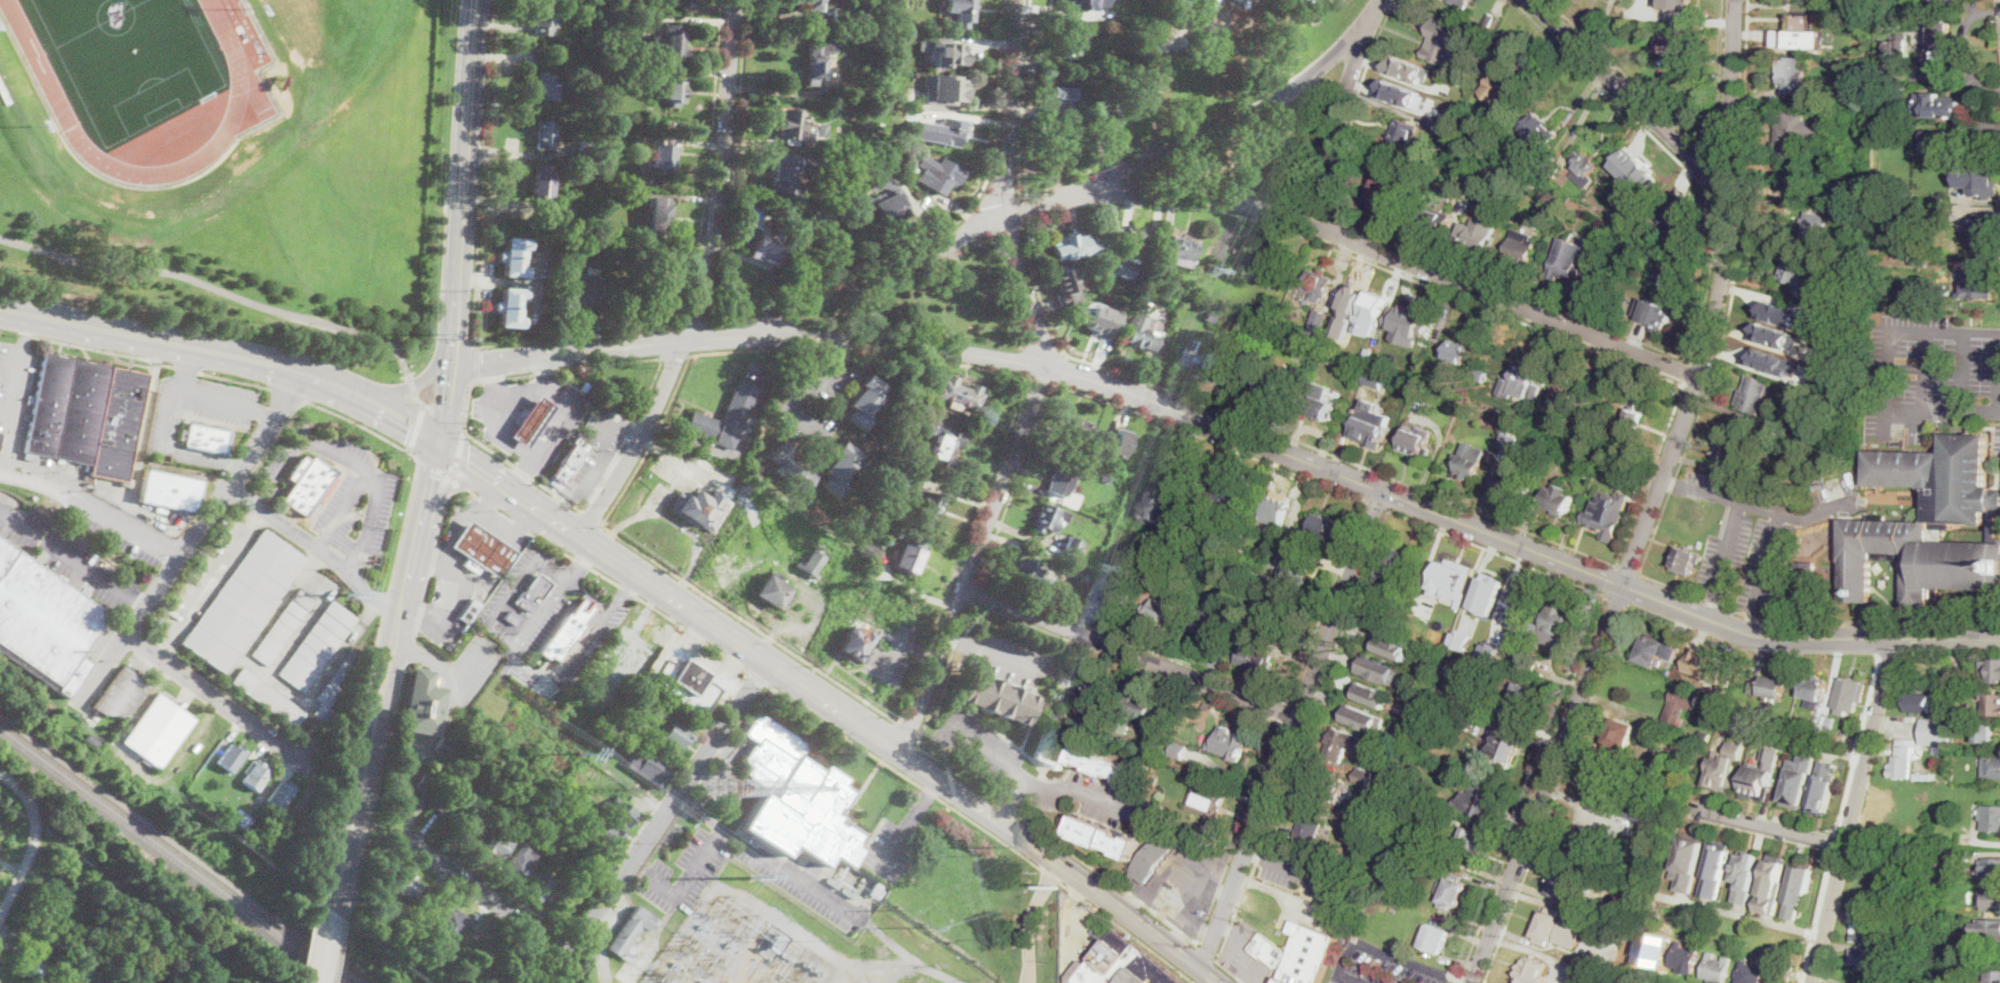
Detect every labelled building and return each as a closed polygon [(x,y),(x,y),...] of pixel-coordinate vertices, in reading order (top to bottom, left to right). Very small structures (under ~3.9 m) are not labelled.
[(787,14),(788,0),(806,0),(805,15),(787,14)] [(821,0),(792,0),(792,3),(804,4),(804,9),(821,9),(821,0)] [(951,12),(953,0),(972,0),(969,30),(960,29),(960,22),(955,22),(956,12),(951,12)] [(1061,8),(1061,0),(1084,0),(1084,9),(1074,9),(1074,15),(1064,15),(1064,8),(1061,8)] [(1201,4),(1204,0),(1219,0),(1214,10),(1201,4)] [(1465,10),(1448,0),(1471,0),(1465,10)] [(1663,8),(1663,0),(1691,0),(1691,6),(1690,6),(1689,12),(1681,12),(1681,8),(1663,8)] [(848,8),(847,24),(831,22),(833,6),(848,8)] [(1813,10),(1812,27),(1795,27),(1795,37),(1792,37),(1792,47),(1782,47),(1782,37),(1778,37),(1779,15),(1789,15),(1789,9),(1813,10)] [(555,28),(550,27),(550,36),(534,35),(534,27),(530,26),(530,25),(527,25),(527,11),(556,13),(555,28)] [(1488,29),(1481,25),(1490,13),(1496,17),(1488,29)] [(1471,42),(1464,60),(1455,57),(1450,68),(1422,57),(1431,36),(1427,35),(1434,18),(1465,30),(1462,39),(1471,42)] [(1953,23),(1953,50),(1949,50),(1949,59),(1933,59),(1933,28),(1927,28),(1927,22),(1953,23)] [(689,60),(666,58),(668,31),(666,31),(667,24),(681,25),(681,30),(687,31),(686,46),(690,46),(689,60)] [(847,32),(846,42),(839,41),(838,53),(828,53),(827,79),(819,79),(818,86),(808,86),(810,45),(825,46),(826,34),(836,34),(836,31),(847,32)] [(1680,31),(1680,37),(1695,37),(1695,52),(1681,52),(1681,56),(1673,56),(1673,53),(1666,53),(1666,49),(1658,49),(1658,34),(1667,34),(1667,37),(1671,37),(1671,31),(1680,31)] [(1908,34),(1910,58),(1898,58),(1898,56),(1886,57),(1885,43),(1892,42),(1892,35),(1908,34)] [(897,38),(896,45),(888,45),(889,37),(897,38)] [(919,37),(918,50),(938,51),(936,66),(950,67),(950,64),(967,64),(967,44),(939,43),(939,38),(919,37)] [(1388,69),(1422,84),(1424,80),(1428,81),(1433,69),(1394,54),(1388,69)] [(1802,58),(1802,72),(1805,72),(1804,90),(1801,90),(1801,94),(1784,93),(1785,84),(1780,83),(1780,71),(1785,72),(1785,57),(1802,58)] [(562,85),(562,94),(556,94),(556,101),(539,100),(540,92),(537,92),(538,72),(545,72),(545,74),(557,75),(557,85),(562,85)] [(1495,73),(1501,79),(1504,75),(1511,82),(1509,85),(1518,94),(1508,105),(1502,99),(1497,105),(1482,90),(1487,85),(1485,83),(1495,73)] [(925,74),(924,89),(926,89),(925,103),(955,105),(956,101),(965,102),(965,95),(968,95),(969,81),(962,80),(962,76),(925,74)] [(1383,94),(1414,106),(1420,91),(1386,78),(1381,89),(1385,91),(1383,94)] [(685,81),(685,88),(687,88),(687,97),(685,97),(685,104),(680,104),(680,108),(673,108),(673,101),(666,101),(666,82),(685,81)] [(1073,89),(1070,118),(1056,116),(1057,110),(1048,109),(1051,86),(1073,89)] [(1939,101),(1961,101),(1960,118),(1925,117),(1925,113),(1914,113),(1914,98),(1915,98),(1916,93),(1939,94),(1939,101)] [(814,126),(813,147),(785,144),(785,139),(780,138),(781,130),(777,130),(777,126),(780,126),(782,110),(805,112),(804,119),(808,120),(807,126),(814,126)] [(1823,121),(1822,137),(1820,136),(1820,142),(1813,142),(1813,136),(1804,136),(1803,157),(1781,156),(1781,144),(1778,144),(1779,124),(1784,124),(1785,111),(1806,112),(1805,120),(1823,121)] [(1545,125),(1551,130),(1552,129),(1559,136),(1550,147),(1545,141),(1539,147),(1531,139),(1528,143),(1522,137),(1525,134),(1521,129),(1538,112),(1548,122),(1545,125)] [(966,122),(962,142),(958,141),(957,147),(933,142),(936,125),(940,126),(942,117),(966,122)] [(1419,126),(1413,142),(1411,147),(1402,144),(1399,150),(1388,146),(1399,118),(1419,126)] [(1114,131),(1115,119),(1100,119),(1100,131),(1114,131)] [(1437,124),(1435,130),(1425,126),(1428,120),(1437,124)] [(557,123),(554,150),(536,148),(539,121),(557,123)] [(827,123),(825,137),(816,136),(817,122),(827,123)] [(858,144),(851,150),(846,144),(852,138),(858,144)] [(595,142),(592,157),(579,154),(582,139),(595,142)] [(672,168),(671,168),(670,175),(661,174),(662,167),(647,166),(647,158),(651,158),(653,144),(674,146),(672,168)] [(877,147),(876,154),(867,153),(868,146),(877,147)] [(1655,170),(1626,146),(1610,164),(1623,174),(1618,180),(1635,194),(1655,170)] [(1584,153),(1589,158),(1591,156),(1595,159),(1593,161),(1599,167),(1591,175),(1595,179),(1586,189),(1574,177),(1580,171),(1573,164),(1584,153)] [(823,159),(821,172),(818,172),(818,175),(808,174),(809,171),(801,170),(801,171),(799,173),(795,173),(793,171),(791,183),(802,185),(800,196),(771,192),(773,178),(770,178),(771,171),(774,172),(776,158),(794,160),(794,162),(800,163),(801,157),(823,159)] [(941,159),(959,169),(944,195),(925,184),(931,174),(924,171),(931,159),(938,163),(941,159)] [(1989,165),(1993,165),(1993,182),(1995,182),(1995,187),(1993,187),(1993,199),(1983,199),(1983,195),(1975,195),(1975,186),(1972,186),(1971,170),(1980,169),(1980,161),(1989,160),(1989,165)] [(1672,166),(1666,174),(1662,171),(1668,163),(1672,166)] [(1548,164),(1552,167),(1554,164),(1565,171),(1557,183),(1547,176),(1545,179),(1540,175),(1548,164)] [(1630,166),(1640,176),(1642,174),(1651,184),(1649,186),(1656,193),(1640,208),(1633,202),(1638,197),(1632,190),(1622,200),(1614,191),(1622,183),(1617,178),(1630,166)] [(556,192),(552,191),(552,196),(533,194),(536,170),(554,172),(554,176),(558,177),(556,192)] [(1383,172),(1415,185),(1407,204),(1391,197),(1390,200),(1403,205),(1397,219),(1370,208),(1374,199),(1368,197),(1377,176),(1381,177),(1383,172)] [(1469,186),(1465,199),(1453,194),(1457,181),(1469,186)] [(589,200),(575,199),(575,186),(590,187),(589,200)] [(853,188),(852,201),(843,200),(844,187),(853,188)] [(882,227),(872,203),(901,190),(906,202),(902,204),(907,216),(882,227)] [(1967,205),(1957,204),(1958,196),(1967,197),(1967,205)] [(667,236),(649,235),(651,198),(669,199),(667,236)] [(1696,200),(1694,241),(1663,239),(1664,224),(1660,224),(1660,211),(1665,212),(1665,203),(1671,203),(1671,199),(1696,200)] [(1849,207),(1846,214),(1835,210),(1838,204),(1849,207)] [(833,213),(827,226),(810,219),(816,206),(833,213)] [(1424,206),(1441,212),(1442,209),(1453,214),(1448,229),(1444,228),(1442,233),(1412,222),(1415,215),(1420,217),(1424,206)] [(1831,226),(1829,232),(1825,231),(1823,235),(1817,233),(1815,240),(1801,237),(1808,211),(1829,217),(1826,225),(1831,226)] [(1499,219),(1486,252),(1466,244),(1467,241),(1456,237),(1462,222),(1472,226),(1475,218),(1484,222),(1487,215),(1499,219)] [(1993,216),(1974,216),(1973,244),(1993,244),(1993,216)] [(775,221),(773,227),(764,224),(767,218),(775,221)] [(1620,225),(1617,233),(1609,230),(1612,222),(1620,225)] [(757,230),(755,237),(751,235),(750,236),(741,232),(745,223),(754,227),(753,229),(757,230)] [(1536,241),(1527,268),(1516,264),(1518,260),(1505,256),(1515,228),(1534,235),(1532,240),(1536,241)] [(772,235),(773,233),(783,237),(782,240),(796,246),(792,257),(781,253),(775,267),(749,257),(759,230),(772,235)] [(1074,237),(1085,235),(1088,255),(1062,260),(1062,258),(1054,260),(1050,242),(1058,240),(1058,238),(1072,235),(1074,237)] [(1199,242),(1192,269),(1174,264),(1176,258),(1167,256),(1173,235),(1199,242)] [(529,250),(524,250),(522,268),(526,268),(526,278),(502,276),(503,261),(499,261),(500,250),(505,251),(506,238),(529,240),(529,250)] [(1584,267),(1581,277),(1575,275),(1574,279),(1559,274),(1557,280),(1548,277),(1562,238),(1584,245),(1577,265),(1584,267)] [(1649,252),(1634,245),(1637,238),(1652,245),(1649,252)] [(603,241),(602,252),(595,252),(595,240),(603,241)] [(622,248),(621,261),(609,260),(610,247),(622,248)] [(656,249),(655,257),(642,256),(643,247),(656,249)] [(1137,260),(1128,281),(1110,273),(1110,274),(1098,269),(1105,255),(1114,259),(1117,251),(1137,260)] [(1813,270),(1806,286),(1802,284),(1800,287),(1778,277),(1788,255),(1807,264),(1806,267),(1813,270)] [(664,292),(649,291),(651,261),(666,262),(664,292)] [(1074,302),(1060,307),(1055,294),(1058,293),(1051,273),(1070,266),(1078,288),(1074,290),(1076,295),(1072,296),(1074,302)] [(1334,278),(1327,298),(1323,296),(1322,302),(1312,299),(1314,293),(1305,290),(1311,270),(1334,278)] [(1994,275),(1994,284),(1992,284),(1992,287),(1992,297),(1961,297),(1961,279),(1969,279),(1969,270),(1975,270),(1983,270),(1983,275),(1994,275)] [(601,276),(600,298),(596,298),(596,307),(572,306),(573,275),(601,276)] [(1606,278),(1602,291),(1593,288),(1597,275),(1606,278)] [(525,299),(520,299),(519,318),(524,318),(523,328),(499,327),(500,312),(495,312),(496,300),(501,300),(501,288),(526,289),(525,299)] [(1389,295),(1377,328),(1380,329),(1377,338),(1356,330),(1372,288),(1389,295)] [(1124,292),(1121,299),(1114,297),(1116,289),(1124,292)] [(1639,298),(1648,300),(1648,299),(1671,308),(1669,315),(1672,316),(1669,323),(1666,321),(1662,333),(1653,330),(1655,326),(1640,320),(1643,311),(1635,308),(1639,298)] [(1760,314),(1762,310),(1759,309),(1762,299),(1803,312),(1798,326),(1760,314)] [(1427,325),(1423,336),(1418,334),(1413,346),(1392,337),(1395,328),(1386,324),(1394,303),(1400,306),(1402,301),(1427,310),(1423,322),(1427,325)] [(1113,313),(1104,335),(1081,326),(1088,310),(1102,315),(1104,309),(1113,313)] [(1331,314),(1320,340),(1304,334),(1307,329),(1311,330),(1313,324),(1311,323),(1317,309),(1331,314)] [(1216,314),(1212,323),(1204,319),(1207,311),(1216,314)] [(1159,337),(1155,351),(1123,342),(1131,314),(1147,319),(1144,328),(1151,330),(1149,334),(1159,337)] [(1753,336),(1795,351),(1800,337),(1793,334),(1793,332),(1758,321),(1753,336)] [(1470,348),(1464,364),(1445,355),(1451,340),(1470,348)] [(1753,346),(1748,362),(1788,376),(1794,360),(1753,346)] [(1817,347),(1813,360),(1828,365),(1832,352),(1817,347)] [(1232,383),(1224,380),(1222,385),(1209,380),(1210,377),(1198,373),(1206,353),(1221,358),(1220,361),(1237,367),(1232,383)] [(132,461),(134,462),(129,488),(121,486),(122,481),(91,475),(93,467),(38,456),(37,462),(25,460),(26,452),(44,354),(149,374),(132,461)] [(1538,373),(1531,390),(1511,382),(1517,365),(1538,373)] [(1383,388),(1364,381),(1371,366),(1389,373),(1383,388)] [(1484,383),(1474,379),(1479,369),(1488,373),(1484,383)] [(871,422),(862,432),(848,419),(854,411),(848,406),(865,386),(861,383),(867,375),(883,388),(876,397),(881,401),(866,418),(871,422)] [(959,379),(957,384),(970,389),(972,384),(983,388),(981,393),(984,394),(977,412),(962,406),(959,412),(947,407),(949,402),(933,396),(938,385),(939,385),(942,379),(947,380),(949,375),(959,379)] [(1619,379),(1615,392),(1604,388),(1609,375),(1619,379)] [(1776,385),(1770,400),(1769,400),(1766,410),(1761,408),(1759,415),(1740,408),(1741,405),(1736,404),(1742,389),(1744,390),(1749,375),(1776,385)] [(1588,403),(1580,420),(1546,406),(1559,376),(1578,384),(1573,397),(1588,403)] [(732,451),(684,432),(693,411),(720,422),(737,379),(757,387),(732,451)] [(590,384),(585,391),(581,387),(585,381),(590,384)] [(924,390),(921,400),(906,395),(909,385),(924,390)] [(1337,412),(1335,419),(1330,417),(1329,420),(1306,412),(1313,394),(1335,402),(1332,410),(1337,412)] [(551,428),(545,436),(538,431),(528,448),(511,437),(538,396),(555,407),(544,424),(551,428)] [(1636,434),(1630,432),(1627,440),(1617,436),(1631,398),(1639,401),(1636,409),(1645,412),(1636,434)] [(1380,448),(1368,443),(1370,438),(1353,431),(1363,405),(1393,417),(1380,448)] [(1468,409),(1465,418),(1460,416),(1463,408),(1468,409)] [(1857,418),(1855,425),(1842,420),(1844,414),(1857,418)] [(1093,425),(1086,444),(1064,435),(1068,425),(1065,424),(1068,415),(1093,425)] [(189,424),(228,432),(224,454),(184,446),(185,441),(180,440),(182,430),(187,431),(189,424)] [(1408,426),(1422,431),(1424,428),(1434,432),(1428,449),(1426,448),(1422,458),(1399,449),(1408,426)] [(965,438),(960,449),(956,447),(952,458),(954,459),(949,471),(923,461),(937,427),(965,438)] [(1131,434),(1122,459),(1108,454),(1110,448),(1102,446),(1107,430),(1116,433),(1117,429),(1131,434)] [(913,454),(887,446),(892,431),(918,439),(913,454)] [(1520,438),(1515,450),(1503,445),(1508,433),(1520,438)] [(1996,490),(1999,490),(1999,508),(1999,541),(1993,540),(1993,510),(1989,510),(1988,525),(1957,524),(1957,529),(1940,529),(1940,524),(1932,524),(1932,542),(1999,544),(1999,589),(1940,587),(1939,601),(1930,601),(1930,607),(1905,606),(1907,561),(1874,560),(1873,602),(1843,601),(1844,561),(1842,561),(1843,519),(1930,521),(1931,489),(1925,489),(1925,487),(1869,485),(1870,450),(1945,453),(1946,435),(1990,436),(1989,486),(1996,487),(1996,490)] [(578,445),(582,448),(585,444),(590,447),(565,485),(552,477),(577,439),(581,442),(578,445)] [(847,488),(837,500),(820,486),(827,477),(822,474),(837,456),(834,452),(843,441),(860,456),(854,463),(858,466),(843,484),(847,488)] [(814,478),(800,495),(772,472),(777,466),(768,458),(782,442),(793,451),(788,456),(814,478)] [(1488,450),(1477,478),(1468,475),(1467,478),(1461,476),(1462,473),(1456,471),(1457,466),(1452,464),(1456,453),(1462,455),(1466,442),(1488,450)] [(303,454),(310,459),(313,455),(336,471),(333,475),(338,478),(321,502),(317,499),(305,516),(292,507),(288,513),(283,510),(287,504),(282,500),(294,481),(288,477),(303,454)] [(1066,497),(1048,490),(1061,456),(1079,463),(1066,497)] [(1599,458),(1597,464),(1591,462),(1593,456),(1599,458)] [(1582,464),(1577,476),(1565,472),(1570,459),(1582,464)] [(1523,467),(1520,476),(1527,479),(1521,495),(1498,486),(1500,482),(1495,481),(1500,469),(1506,471),(1509,462),(1523,467)] [(1730,466),(1728,473),(1715,469),(1717,462),(1730,466)] [(1635,485),(1622,480),(1627,466),(1641,471),(1635,485)] [(195,513),(139,502),(146,470),(201,481),(195,513)] [(901,487),(888,483),(892,471),(905,475),(901,487)] [(1830,481),(1828,474),(1839,471),(1841,478),(1830,481)] [(1225,472),(1248,481),(1246,485),(1250,487),(1244,503),(1247,504),(1244,511),(1239,509),(1237,514),(1219,507),(1221,502),(1213,499),(1219,484),(1217,483),(1220,475),(1223,476),(1225,472)] [(1824,481),(1813,485),(1811,478),(1823,475),(1824,481)] [(1826,489),(1815,492),(1814,486),(1825,483),(1826,489)] [(1178,497),(1167,526),(1153,521),(1153,523),(1142,519),(1155,485),(1176,494),(1175,496),(1178,497)] [(1569,514),(1544,505),(1551,485),(1576,494),(1569,514)] [(703,527),(721,494),(712,490),(709,496),(695,489),(690,496),(684,493),(674,511),(703,527)] [(930,527),(916,521),(918,516),(916,515),(918,511),(916,510),(921,497),(918,496),(921,489),(941,497),(930,527)] [(1602,491),(1618,497),(1620,494),(1630,498),(1615,543),(1602,538),(1605,531),(1583,523),(1588,510),(1594,512),(1602,491)] [(1292,502),(1281,530),(1270,526),(1271,523),(1262,520),(1272,494),(1292,502)] [(1069,515),(1066,524),(1062,523),(1061,527),(1057,526),(1054,533),(1043,529),(1042,532),(1032,528),(1042,504),(1069,515)] [(1342,522),(1337,536),(1329,533),(1327,538),(1320,535),(1318,540),(1308,536),(1310,531),(1304,528),(1309,515),(1316,518),(1318,513),(1342,522)] [(517,554),(499,580),(481,567),(476,574),(464,565),(468,560),(451,548),(470,521),(517,554)] [(221,673),(180,643),(263,529),(304,559),(221,673)] [(1291,537),(1288,544),(1279,540),(1282,533),(1291,537)] [(1308,551),(1296,546),(1301,534),(1313,540),(1308,551)] [(1080,552),(1078,558),(1061,552),(1067,536),(1081,542),(1078,552),(1080,552)] [(925,544),(914,575),(892,566),(901,543),(905,544),(908,537),(925,544)] [(67,698),(0,651),(0,538),(109,614),(80,656),(91,664),(67,698)] [(1198,557),(1183,552),(1188,539),(1202,545),(1198,557)] [(1418,551),(1415,557),(1422,559),(1416,573),(1411,571),(1412,568),(1394,560),(1384,585),(1372,580),(1382,554),(1388,557),(1394,542),(1418,551)] [(880,548),(875,559),(863,554),(867,543),(880,548)] [(1703,555),(1700,564),(1696,563),(1692,577),(1672,570),(1681,544),(1701,551),(1700,554),(1703,555)] [(1292,558),(1311,565),(1304,584),(1302,584),(1301,588),(1289,584),(1291,580),(1279,575),(1284,561),(1290,564),(1292,558)] [(1474,568),(1464,593),(1477,597),(1471,613),(1440,601),(1441,597),(1433,594),(1436,587),(1432,585),(1441,560),(1447,562),(1449,558),(1474,568)] [(1034,564),(1033,567),(1044,570),(1042,576),(1049,579),(1045,591),(1014,580),(1017,571),(1015,570),(1016,566),(1018,567),(1020,559),(1034,564)] [(1815,593),(1819,593),(1819,600),(1793,600),(1793,592),(1795,592),(1795,562),(1816,562),(1815,593)] [(1267,587),(1253,582),(1257,571),(1271,576),(1267,587)] [(1480,610),(1478,616),(1489,621),(1505,579),(1484,571),(1471,606),(1480,610)] [(551,585),(529,614),(514,603),(537,573),(551,585)] [(778,609),(790,587),(770,577),(759,598),(778,609)] [(1500,618),(1520,626),(1534,591),(1514,583),(1500,618)] [(315,600),(267,666),(251,655),(299,589),(315,600)] [(1155,597),(1164,601),(1165,599),(1182,605),(1174,625),(1143,613),(1147,602),(1152,604),(1155,597)] [(1583,628),(1575,625),(1570,640),(1566,639),(1562,648),(1539,639),(1555,598),(1572,604),(1570,611),(1587,617),(1583,628)] [(482,605),(469,624),(460,617),(474,599),(482,605)] [(582,599),(585,601),(586,600),(592,605),(591,606),(594,608),(582,624),(584,626),(574,641),(572,640),(557,661),(550,656),(547,659),(539,653),(567,613),(570,615),(582,599)] [(357,619),(303,693),(278,674),(331,600),(357,619)] [(521,618),(515,627),(504,619),(510,610),(521,618)] [(1218,639),(1204,634),(1203,635),(1191,631),(1198,612),(1224,622),(1218,639)] [(863,662),(871,631),(845,625),(838,656),(863,662)] [(1404,660),(1410,645),(1382,633),(1376,648),(1404,660)] [(1646,634),(1662,639),(1663,636),(1679,641),(1674,655),(1664,652),(1661,659),(1664,660),(1661,667),(1656,665),(1655,668),(1636,660),(1645,635),(1646,635),(1646,634)] [(1395,644),(1383,675),(1366,669),(1368,664),(1366,663),(1373,644),(1376,646),(1379,638),(1395,644)] [(1499,660),(1502,645),(1485,640),(1481,656),(1499,660)] [(1275,661),(1270,675),(1239,664),(1246,644),(1269,652),(1267,658),(1275,661)] [(334,711),(325,724),(312,715),(321,702),(317,698),(352,649),(357,653),(350,664),(352,666),(337,686),(342,690),(329,708),(334,711)] [(1438,657),(1432,663),(1426,657),(1433,651),(1438,657)] [(1420,660),(1414,671),(1402,665),(1407,653),(1420,660)] [(1402,669),(1366,655),(1360,671),(1396,685),(1402,669)] [(1991,658),(1999,658),(1999,682),(1991,682),(1991,681),(1980,680),(1981,660),(1991,660),(1991,658)] [(712,674),(698,696),(674,681),(688,659),(712,674)] [(1683,662),(1694,666),(1695,665),(1704,669),(1702,675),(1695,672),(1692,679),(1679,674),(1683,662)] [(148,686),(126,716),(107,716),(103,722),(105,723),(98,734),(91,729),(100,714),(93,708),(123,667),(148,686)] [(306,714),(294,729),(231,683),(242,667),(306,714)] [(1954,680),(1954,672),(1958,672),(1958,668),(1968,667),(1968,680),(1954,680)] [(436,736),(400,729),(412,668),(433,672),(432,675),(439,676),(437,686),(446,688),(436,736)] [(1036,696),(1025,725),(959,700),(970,671),(1036,696)] [(1490,678),(1484,684),(1480,680),(1485,674),(1490,678)] [(1822,677),(1821,679),(1828,681),(1823,701),(1801,695),(1806,675),(1814,677),(1814,675),(1822,677)] [(1787,680),(1783,699),(1775,697),(1774,702),(1765,701),(1766,696),(1749,692),(1752,679),(1764,682),(1766,676),(1787,680)] [(1867,684),(1862,702),(1859,701),(1856,712),(1848,709),(1846,715),(1836,713),(1838,707),(1834,706),(1841,677),(1867,684)] [(1093,681),(1101,684),(1102,681),(1106,683),(1105,685),(1114,688),(1108,707),(1085,699),(1087,693),(1083,692),(1086,682),(1092,684),(1093,681)] [(1528,723),(1509,716),(1515,699),(1512,698),(1517,681),(1540,689),(1528,723)] [(1386,706),(1390,690),(1360,682),(1356,698),(1386,706)] [(1700,695),(1694,711),(1685,707),(1679,724),(1664,719),(1677,683),(1686,686),(1685,690),(1700,695)] [(632,684),(640,689),(642,686),(648,691),(646,694),(651,697),(647,704),(627,692),(632,684)] [(1374,691),(1365,721),(1352,717),(1361,687),(1374,691)] [(1143,730),(1128,724),(1130,719),(1122,716),(1131,692),(1154,701),(1143,730)] [(195,720),(159,769),(123,742),(159,693),(195,720)] [(1929,694),(1928,713),(1907,712),(1907,693),(1929,694)] [(1985,693),(1999,694),(1999,715),(1984,715),(1985,693)] [(1447,701),(1438,725),(1426,721),(1432,703),(1433,703),(1435,697),(1447,701)] [(1213,702),(1211,710),(1203,708),(1206,700),(1213,702)] [(1344,720),(1379,733),(1385,716),(1350,703),(1344,720)] [(810,746),(803,757),(825,772),(829,766),(849,779),(845,785),(855,792),(844,809),(841,809),(839,813),(845,817),(840,823),(846,827),(848,825),(865,836),(858,846),(862,849),(851,866),(835,855),(827,867),(794,844),(785,857),(742,828),(768,788),(765,786),(764,788),(751,779),(751,776),(747,774),(752,767),(744,762),(755,746),(757,747),(759,744),(745,734),(760,712),(810,746)] [(1473,716),(1468,730),(1456,726),(1461,712),(1473,716)] [(1637,725),(1628,751),(1621,748),(1619,755),(1604,750),(1615,717),(1637,725)] [(1835,718),(1833,727),(1827,725),(1830,717),(1835,718)] [(1953,719),(1952,745),(1922,744),(1923,718),(1953,719)] [(645,725),(640,732),(635,728),(639,722),(645,725)] [(672,722),(680,727),(681,726),(685,728),(684,729),(694,736),(689,744),(685,742),(680,751),(661,739),(672,722)] [(1993,743),(1972,742),(1972,736),(1976,736),(1977,722),(1994,722),(1993,743)] [(1231,732),(1238,734),(1239,731),(1250,735),(1240,761),(1208,749),(1210,740),(1215,741),(1221,724),(1233,728),(1231,732)] [(1820,738),(1812,736),(1815,724),(1823,726),(1820,738)] [(1367,739),(1363,749),(1356,746),(1355,750),(1349,748),(1343,764),(1333,761),(1332,763),(1322,760),(1334,727),(1367,739)] [(1074,739),(1063,769),(1034,758),(1045,728),(1074,739)] [(1757,731),(1755,739),(1749,738),(1751,729),(1757,731)] [(1511,768),(1499,764),(1502,756),(1492,752),(1500,730),(1522,738),(1511,768)] [(1712,734),(1708,742),(1699,738),(1703,730),(1712,734)] [(631,747),(623,742),(631,731),(638,736),(631,747)] [(100,739),(96,746),(84,740),(88,732),(100,739)] [(1444,736),(1441,745),(1433,742),(1436,734),(1444,736)] [(1916,759),(1911,759),(1911,778),(1890,777),(1890,763),(1895,763),(1895,756),(1897,756),(1897,738),(1916,739),(1916,759)] [(1691,744),(1689,747),(1679,742),(1681,739),(1691,744)] [(451,760),(437,752),(444,740),(458,748),(451,760)] [(1734,774),(1738,775),(1734,791),(1707,784),(1716,749),(1727,752),(1730,741),(1745,744),(1741,761),(1738,760),(1734,774)] [(1183,760),(1169,755),(1174,742),(1188,747),(1183,760)] [(232,744),(238,748),(240,745),(249,752),(233,773),(218,763),(232,744)] [(1076,746),(1070,762),(1080,766),(1081,763),(1092,768),(1091,771),(1110,778),(1111,776),(1121,780),(1121,782),(1132,786),(1138,769),(1076,746)] [(1780,749),(1768,799),(1743,793),(1750,764),(1767,768),(1769,760),(1763,758),(1766,746),(1780,749)] [(640,748),(673,769),(661,788),(626,766),(633,755),(635,756),(640,748)] [(1683,753),(1679,760),(1675,758),(1679,751),(1683,753)] [(1815,758),(1802,808),(1781,803),(1792,759),(1799,761),(1800,754),(1815,758)] [(1983,756),(1999,756),(1999,778),(1982,778),(1983,756)] [(1827,814),(1808,810),(1820,758),(1836,762),(1833,773),(1837,773),(1827,814)] [(257,792),(243,781),(259,760),(273,771),(257,792)] [(455,767),(451,772),(446,769),(449,763),(455,767)] [(1609,801),(1607,806),(1603,804),(1601,807),(1586,801),(1599,765),(1614,771),(1612,778),(1615,779),(1607,800),(1609,801)] [(577,771),(566,785),(562,781),(572,767),(577,771)] [(1376,774),(1370,787),(1355,781),(1360,768),(1376,774)] [(442,785),(432,798),(416,785),(426,773),(442,785)] [(1346,795),(1342,805),(1312,793),(1320,774),(1339,780),(1335,791),(1346,795)] [(287,785),(289,782),(298,789),(282,811),(267,800),(282,781),(287,785)] [(1473,784),(1506,796),(1501,809),(1494,807),(1489,820),(1454,806),(1457,797),(1461,799),(1464,791),(1470,793),(1473,784)] [(1215,789),(1213,792),(1225,797),(1215,820),(1186,807),(1196,785),(1204,789),(1206,785),(1215,789)] [(463,815),(457,824),(436,809),(445,795),(464,808),(460,813),(463,815)] [(627,828),(606,813),(617,798),(638,813),(627,828)] [(1313,844),(1295,835),(1310,802),(1329,811),(1313,844)] [(1646,809),(1642,821),(1627,816),(1631,804),(1646,809)] [(1984,805),(1999,806),(1999,831),(1983,830),(1984,821),(1980,820),(1980,806),(1983,806),(1984,805)] [(253,821),(245,832),(233,823),(242,812),(253,821)] [(1076,814),(1068,834),(1103,848),(1104,845),(1119,850),(1118,853),(1133,859),(1140,839),(1130,835),(1129,838),(1120,834),(1120,832),(1076,814)] [(1430,834),(1418,829),(1423,817),(1435,822),(1430,834)] [(611,852),(593,839),(605,822),(623,835),(611,852)] [(1486,835),(1480,851),(1478,851),(1474,861),(1455,853),(1465,826),(1486,835)] [(493,833),(499,836),(500,834),(513,842),(500,860),(482,848),(493,833)] [(1176,844),(1146,885),(1131,874),(1145,851),(1161,833),(1176,844)] [(1679,879),(1674,878),(1686,833),(1705,838),(1690,892),(1677,889),(1679,879)] [(1372,841),(1366,853),(1355,848),(1360,835),(1372,841)] [(539,857),(530,870),(525,867),(519,876),(513,872),(512,874),(507,870),(509,869),(506,866),(528,836),(533,841),(532,843),(538,848),(534,853),(539,857)] [(1714,843),(1701,894),(1719,899),(1732,843),(1719,840),(1718,844),(1714,843)] [(1749,904),(1735,900),(1740,881),(1733,879),(1741,849),(1758,853),(1753,869),(1757,870),(1749,904)] [(1952,863),(1938,862),(1939,849),(1953,850),(1952,863)] [(1783,880),(1775,913),(1756,909),(1770,854),(1785,858),(1780,879),(1783,880)] [(1980,859),(1999,859),(1999,880),(1980,879),(1980,859)] [(74,865),(71,871),(66,868),(68,862),(74,865)] [(1805,905),(1800,904),(1796,918),(1782,915),(1795,862),(1814,867),(1805,905)] [(403,870),(410,874),(411,873),(417,877),(416,879),(426,887),(415,902),(403,893),(400,897),(389,889),(403,870)] [(1458,908),(1451,905),(1449,911),(1437,906),(1451,872),(1463,877),(1461,881),(1468,884),(1458,908)] [(556,883),(538,907),(526,897),(543,874),(556,883)] [(882,885),(875,897),(869,893),(877,882),(882,885)] [(1981,889),(1999,890),(1999,910),(1985,909),(1985,906),(1980,906),(1981,889)] [(661,922),(657,927),(653,924),(648,932),(642,928),(630,945),(636,949),(627,962),(607,948),(637,905),(661,922)] [(475,923),(467,932),(462,928),(447,948),(431,936),(455,906),(475,923)] [(1559,911),(1557,916),(1561,917),(1559,924),(1561,925),(1562,919),(1583,927),(1575,949),(1555,942),(1556,938),(1553,937),(1552,942),(1549,940),(1547,945),(1535,940),(1536,937),(1534,936),(1543,911),(1546,912),(1547,907),(1559,911)] [(1979,919),(1999,920),(1999,941),(1974,940),(1974,922),(1978,923),(1979,919)] [(1338,937),(1321,982),(1279,982),(1297,936),(1289,933),(1293,920),(1338,937)] [(400,928),(393,938),(384,932),(391,922),(400,928)] [(1448,932),(1439,953),(1420,946),(1428,924),(1448,932)] [(1107,933),(1103,940),(1092,931),(1097,925),(1107,933)] [(1115,929),(1184,982),(1068,982),(1068,977),(1082,960),(1087,965),(1115,929)] [(1622,932),(1620,938),(1614,936),(1616,930),(1622,932)] [(1288,954),(1277,969),(1263,957),(1261,960),(1249,950),(1262,933),(1288,954)] [(1955,948),(1942,947),(1943,934),(1956,935),(1955,948)] [(1668,941),(1664,960),(1661,959),(1659,967),(1640,963),(1642,954),(1639,954),(1642,936),(1668,941)] [(1682,947),(1691,949),(1692,944),(1701,946),(1694,976),(1679,972),(1679,970),(1671,967),(1677,940),(1684,942),(1682,947)] [(1850,967),(1886,968),(1886,948),(1851,948),(1850,967)] [(1733,958),(1727,982),(1719,981),(1719,982),(1710,982),(1711,979),(1703,977),(1710,951),(1717,953),(1716,959),(1724,960),(1725,956),(1733,958)] [(1549,977),(1546,982),(1526,982),(1516,982),(1520,971),(1517,970),(1520,962),(1523,964),(1526,956),(1547,965),(1543,975),(1549,977)] [(1766,966),(1762,982),(1737,982),(1742,959),(1749,961),(1749,963),(1757,965),(1759,956),(1766,957),(1764,965),(1766,966)] [(1794,967),(1790,982),(1771,982),(1776,962),(1794,967)] [(501,979),(498,982),(474,982),(486,967),(501,979)] [(1987,970),(1999,970),(1999,982),(1978,982),(1978,981),(1987,981),(1987,970)]
